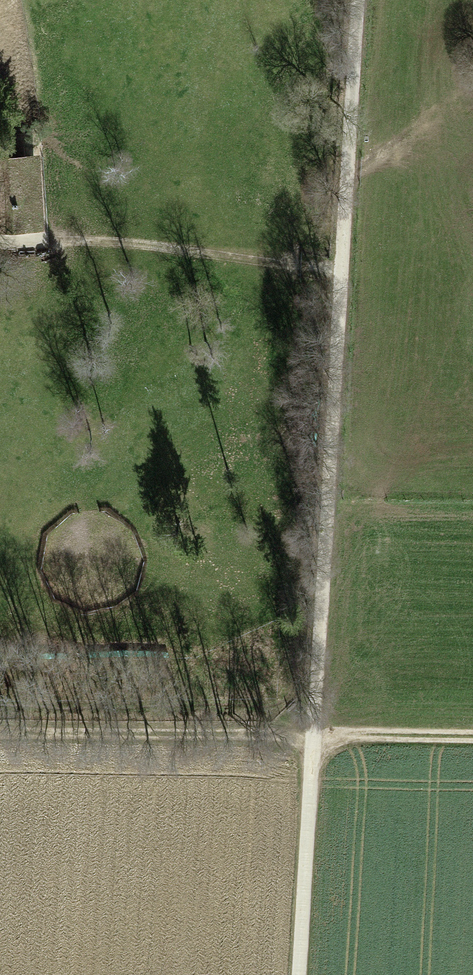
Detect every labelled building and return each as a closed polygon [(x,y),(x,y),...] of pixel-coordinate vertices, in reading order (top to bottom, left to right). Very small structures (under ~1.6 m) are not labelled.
[(0,160),(0,234),(42,232),(39,158),(0,160)]
